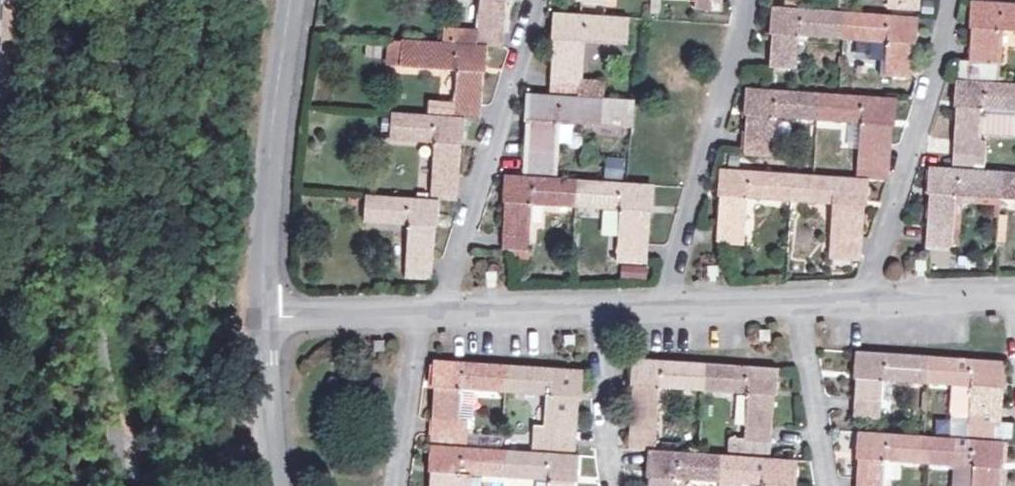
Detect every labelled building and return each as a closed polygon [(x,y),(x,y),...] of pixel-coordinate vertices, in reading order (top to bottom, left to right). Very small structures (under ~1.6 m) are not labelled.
[(487,45),(503,46),(506,0),(480,0),(479,29),(445,25),(444,42),(487,45)] [(695,8),(721,11),(722,0),(696,0),(695,8)] [(971,60),(964,60),(963,71),(959,71),(958,80),(956,80),(954,106),(957,107),(954,161),(984,163),(985,141),(981,140),(982,131),(983,107),(1014,110),(1014,83),(997,82),(998,63),(996,62),(998,28),(1014,29),(1014,3),(972,0),(970,26),(973,27),(971,60)] [(916,44),(918,16),(837,11),(772,7),(771,33),(773,33),(771,66),(797,67),(799,35),(887,41),(885,74),(911,76),(913,44),(916,44)] [(557,38),(553,94),(578,96),(603,97),(604,79),(580,77),(583,41),(627,43),(628,17),(555,12),(554,38),(557,38)] [(443,101),(442,115),(464,117),(480,118),(484,72),(486,71),(487,45),(444,42),(404,39),(403,65),(457,69),(456,102),(443,101)] [(889,124),(891,97),(839,94),(746,88),(745,113),(748,114),(745,152),(771,154),(774,116),(851,121),(850,146),(860,147),(860,160),(859,178),(866,179),(883,179),(887,124),(889,124)] [(633,100),(603,97),(578,96),(553,94),(530,93),(528,118),(531,119),(528,173),(553,174),(556,121),(632,127),(633,100)] [(1014,133),(1014,110),(983,107),(982,131),(1014,133)] [(393,111),(392,121),(392,134),(392,138),(434,141),(431,199),(438,199),(456,200),(459,142),(462,143),(464,117),(442,115),(393,111)] [(382,134),(392,134),(392,121),(383,119),(382,134)] [(622,181),(624,160),(606,159),(605,179),(622,181)] [(824,165),(815,164),(814,175),(823,176),(824,165)] [(927,248),(951,250),(955,194),(1014,198),(1014,173),(929,167),(927,193),(931,193),(927,248)] [(865,205),(866,179),(859,178),(823,176),(814,175),(791,174),(720,169),(718,196),(721,196),(717,250),(743,251),(747,198),(836,203),(832,257),(858,258),(862,205),(865,205)] [(649,211),(650,184),(578,179),(504,175),(503,201),(505,201),(502,247),(528,250),(530,203),(619,209),(617,260),(641,262),(645,210),(649,211)] [(438,199),(431,199),(366,195),(365,221),(408,224),(406,276),(431,278),(434,226),(437,226),(438,199)] [(621,266),(620,280),(646,282),(647,268),(621,266)] [(999,389),(1001,361),(929,356),(857,351),(854,377),(857,378),(854,417),(879,419),(881,398),(891,399),(892,381),(952,384),(951,404),(969,406),(968,427),(994,429),(997,389),(999,389)] [(703,391),(704,363),(632,358),(630,384),(634,385),(629,448),(648,449),(654,450),(659,387),(703,391)] [(505,392),(508,364),(434,359),(432,386),(436,387),(432,437),(466,440),(467,420),(458,419),(460,389),(505,392)] [(704,363),(703,391),(747,393),(744,440),(770,442),(773,396),(775,396),(778,368),(704,363)] [(508,364),(505,392),(549,395),(547,426),(537,425),(535,447),(571,450),(575,396),(578,397),(580,369),(508,364)] [(1003,442),(931,437),(858,432),(856,457),(859,458),(857,485),(882,485),(884,460),(973,467),(972,485),(998,485),(999,469),(1002,468),(1003,442)] [(506,450),(434,445),(432,471),(434,472),(433,485),(469,485),(470,474),(504,477),(506,450)] [(721,454),(698,453),(654,450),(648,449),(646,476),(649,476),(649,485),(675,485),(675,478),(719,481),(721,454)] [(504,477),(548,480),(548,485),(574,485),(574,481),(577,482),(579,455),(506,450),(504,477)] [(719,481),(764,484),(764,485),(790,485),(791,485),(792,485),(795,459),(721,454),(719,481)]
